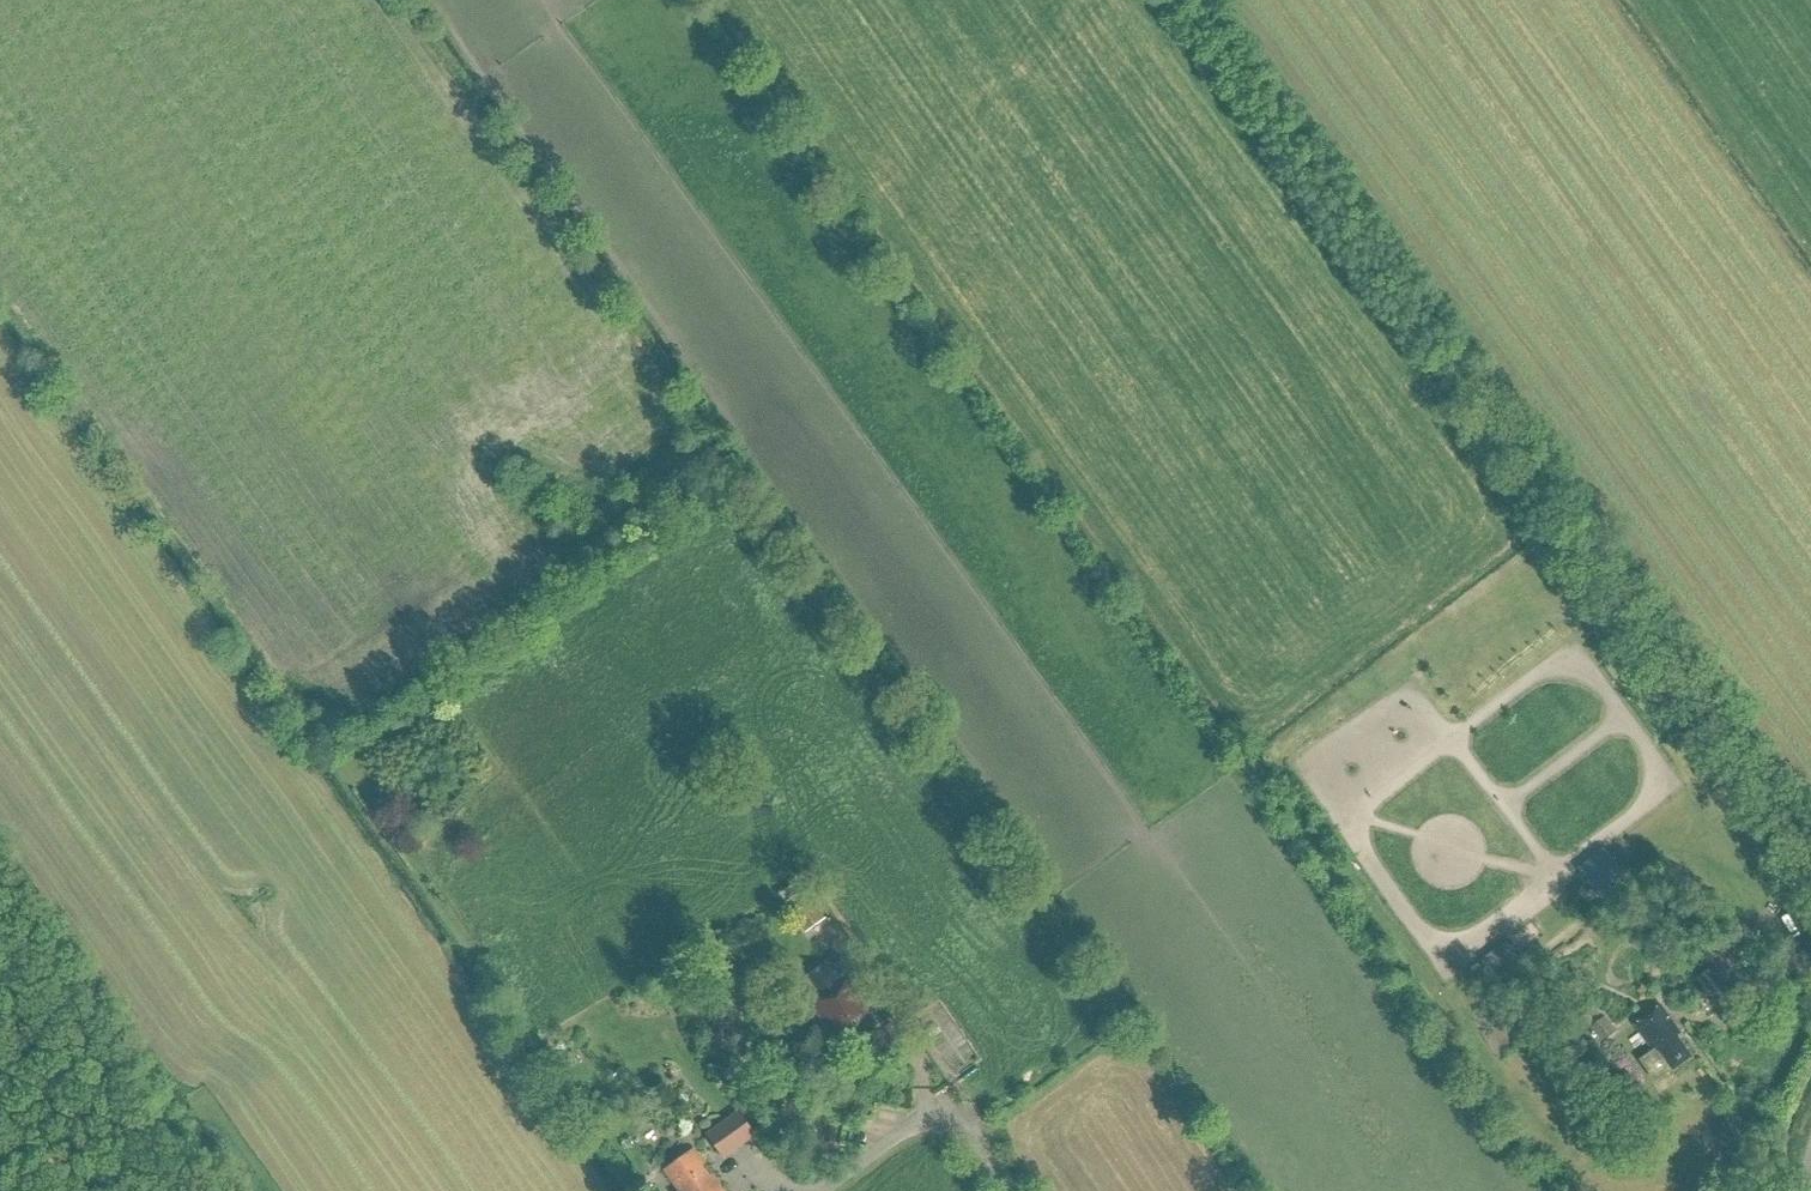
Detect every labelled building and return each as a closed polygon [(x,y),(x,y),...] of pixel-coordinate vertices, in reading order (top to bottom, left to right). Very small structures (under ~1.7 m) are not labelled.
[(803,894),(801,891),(799,888),(782,899),(805,935),(827,921),(806,891),(803,894)] [(835,1037),(872,1011),(848,977),(852,974),(837,954),(824,963),(808,974),(808,975),(797,983),(835,1037)] [(1695,979),(1713,1003),(1730,990),(1712,966),(1695,979)] [(1602,1041),(1615,1031),(1590,1000),(1565,1019),(1578,1036),(1590,1026),(1602,1041)] [(1691,1056),(1676,1036),(1680,1033),(1660,1004),(1633,1024),(1653,1051),(1641,1060),(1654,1079),(1671,1067),(1673,1070),(1691,1056)] [(740,1053),(721,1031),(712,1039),(731,1061),(740,1053)] [(706,1137),(723,1161),(755,1138),(738,1114),(706,1137)] [(694,1148),(664,1169),(679,1190),(725,1190),(694,1148)]
